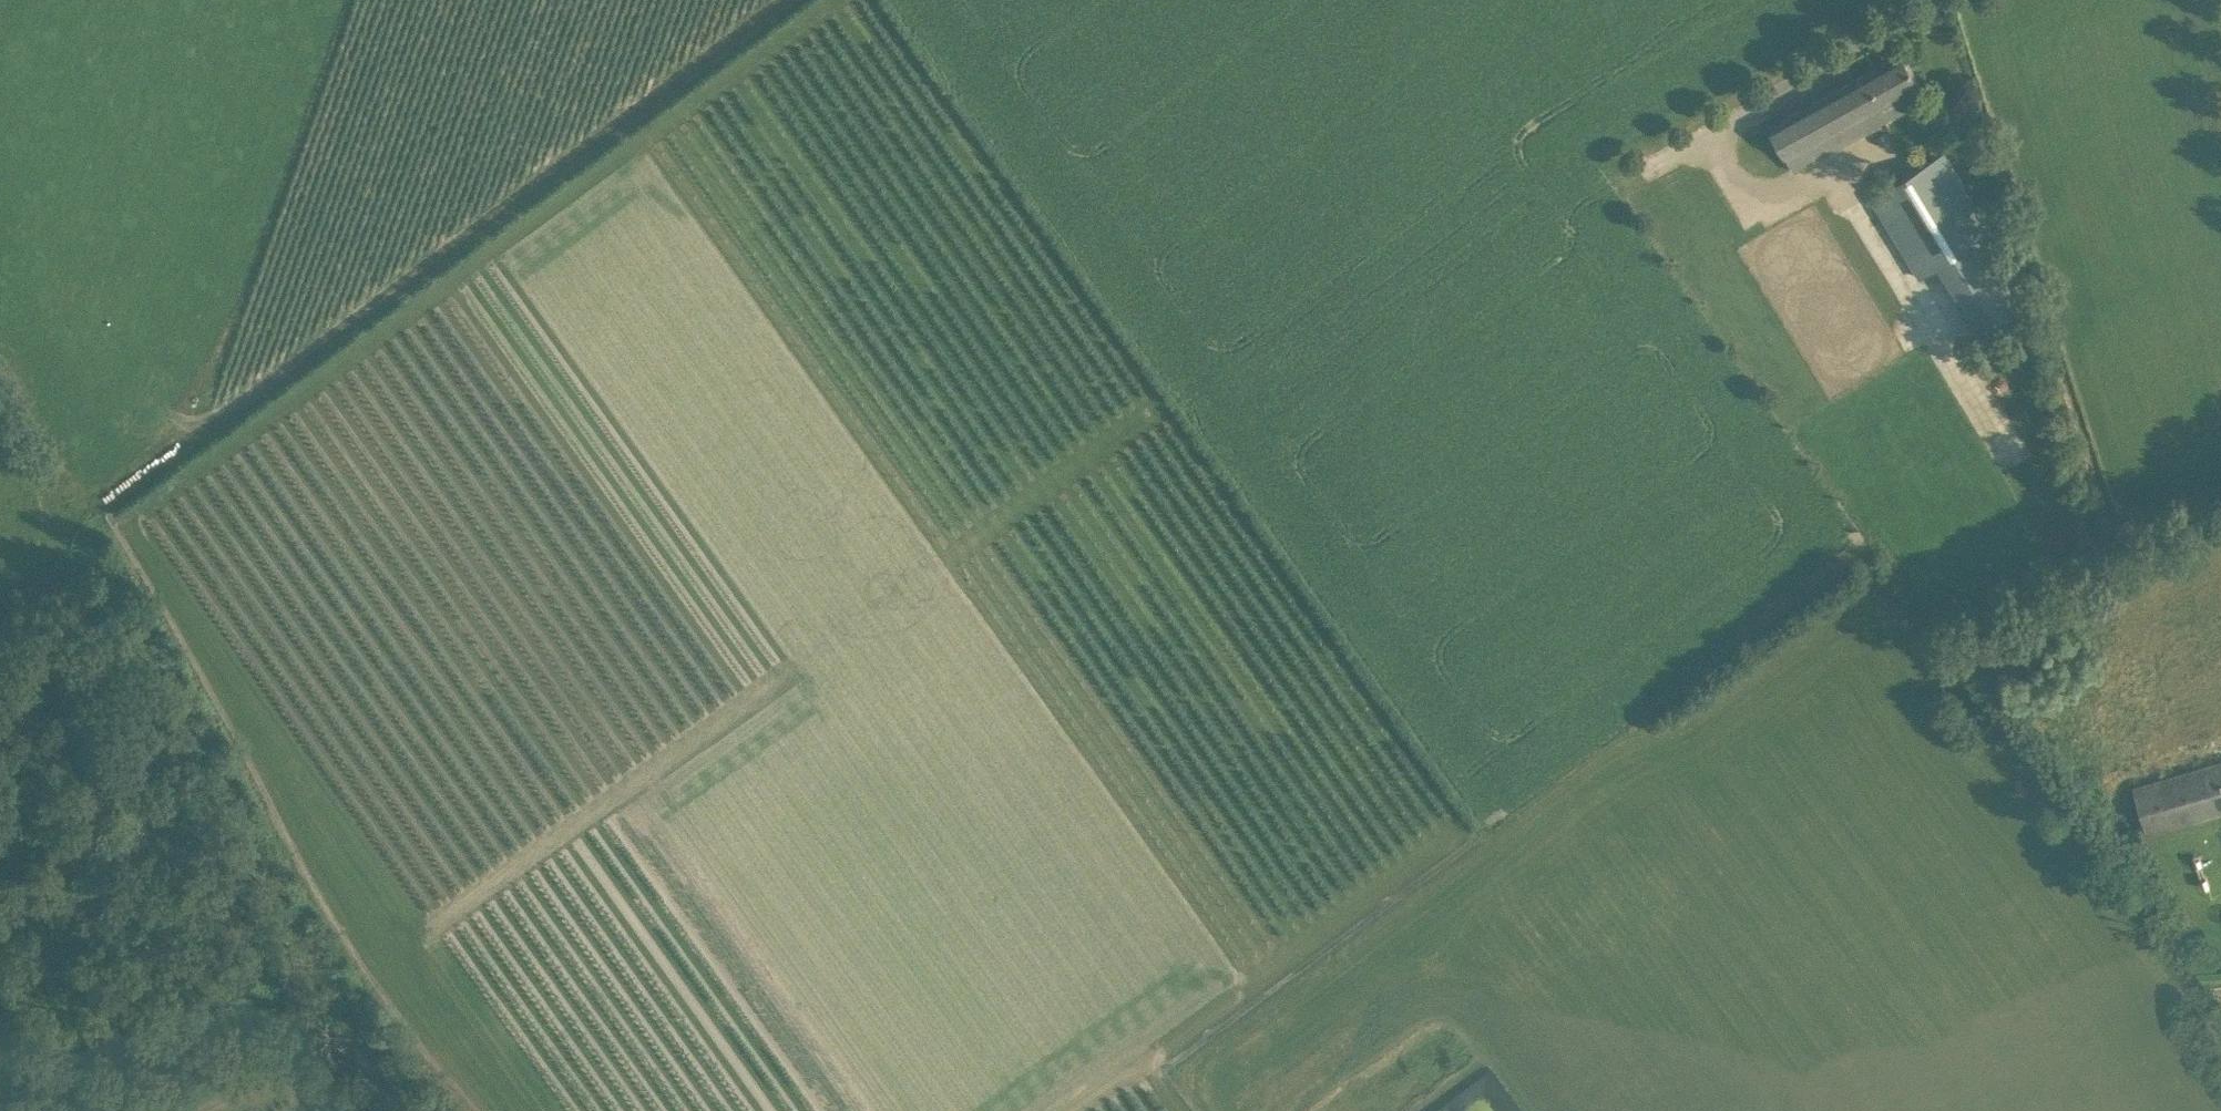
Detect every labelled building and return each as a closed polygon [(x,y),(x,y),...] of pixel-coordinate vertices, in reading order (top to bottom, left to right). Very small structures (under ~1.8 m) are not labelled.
[(1920,83),(1903,50),(1770,124),(1794,168),(1884,118),(1878,107),(1920,83)] [(1946,149),(1870,195),(1920,278),(1939,264),(1979,331),(2036,297),(1946,149)] [(2133,785),(2141,811),(2148,832),(2220,810),(2220,758),(2133,785)]
